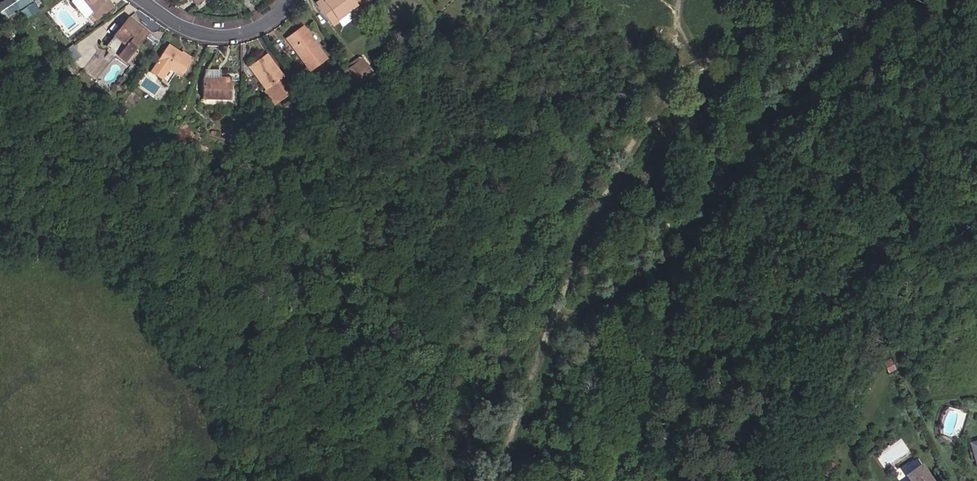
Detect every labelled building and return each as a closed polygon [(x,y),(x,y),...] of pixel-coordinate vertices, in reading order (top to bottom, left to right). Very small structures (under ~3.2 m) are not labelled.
[(27,19),(40,10),(33,0),(8,0),(0,5),(0,23),(21,9),(27,19)] [(89,17),(94,12),(96,10),(88,0),(75,0),(89,17)] [(96,10),(94,12),(100,19),(118,4),(115,0),(88,0),(96,10)] [(365,3),(363,0),(322,0),(319,2),(331,19),(352,3),(355,9),(365,3)] [(357,12),(355,9),(352,3),(331,19),(333,22),(344,14),(347,19),(357,12)] [(151,35),(131,16),(105,45),(129,67),(139,55),(135,52),(151,35)] [(307,26),(290,38),(313,69),(329,58),(307,26)] [(156,72),(180,86),(186,75),(196,58),(174,44),(163,61),(156,72)] [(73,48),(62,56),(71,67),(81,59),(73,48)] [(271,86),(278,81),(287,75),(269,53),(254,64),(271,86)] [(370,73),(375,69),(364,56),(360,58),(370,73)] [(362,81),(370,73),(360,58),(351,65),(362,81)] [(269,88),(271,86),(254,64),(250,67),(266,89),(269,88)] [(342,72),(355,88),(356,87),(362,81),(351,65),(342,72)] [(337,74),(351,92),(355,88),(342,72),(337,74)] [(238,82),(226,81),(209,80),(207,99),(236,101),(238,82)] [(288,94),(278,81),(271,86),(269,88),(279,101),(288,94)] [(920,466),(908,474),(913,480),(931,480),(920,466)]
